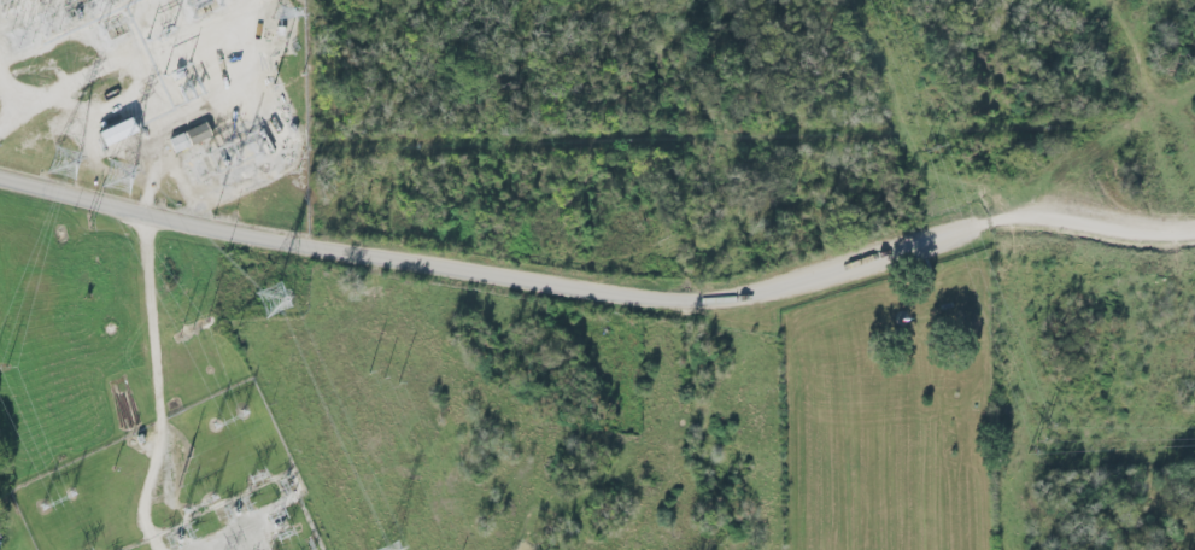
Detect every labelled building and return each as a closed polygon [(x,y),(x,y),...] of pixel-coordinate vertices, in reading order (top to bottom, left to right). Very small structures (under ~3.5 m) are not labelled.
[(209,0),(189,0),(195,10),(210,2),(209,0)] [(98,145),(131,134),(126,119),(93,130),(98,145)] [(165,139),(171,154),(208,137),(201,122),(165,139)]
